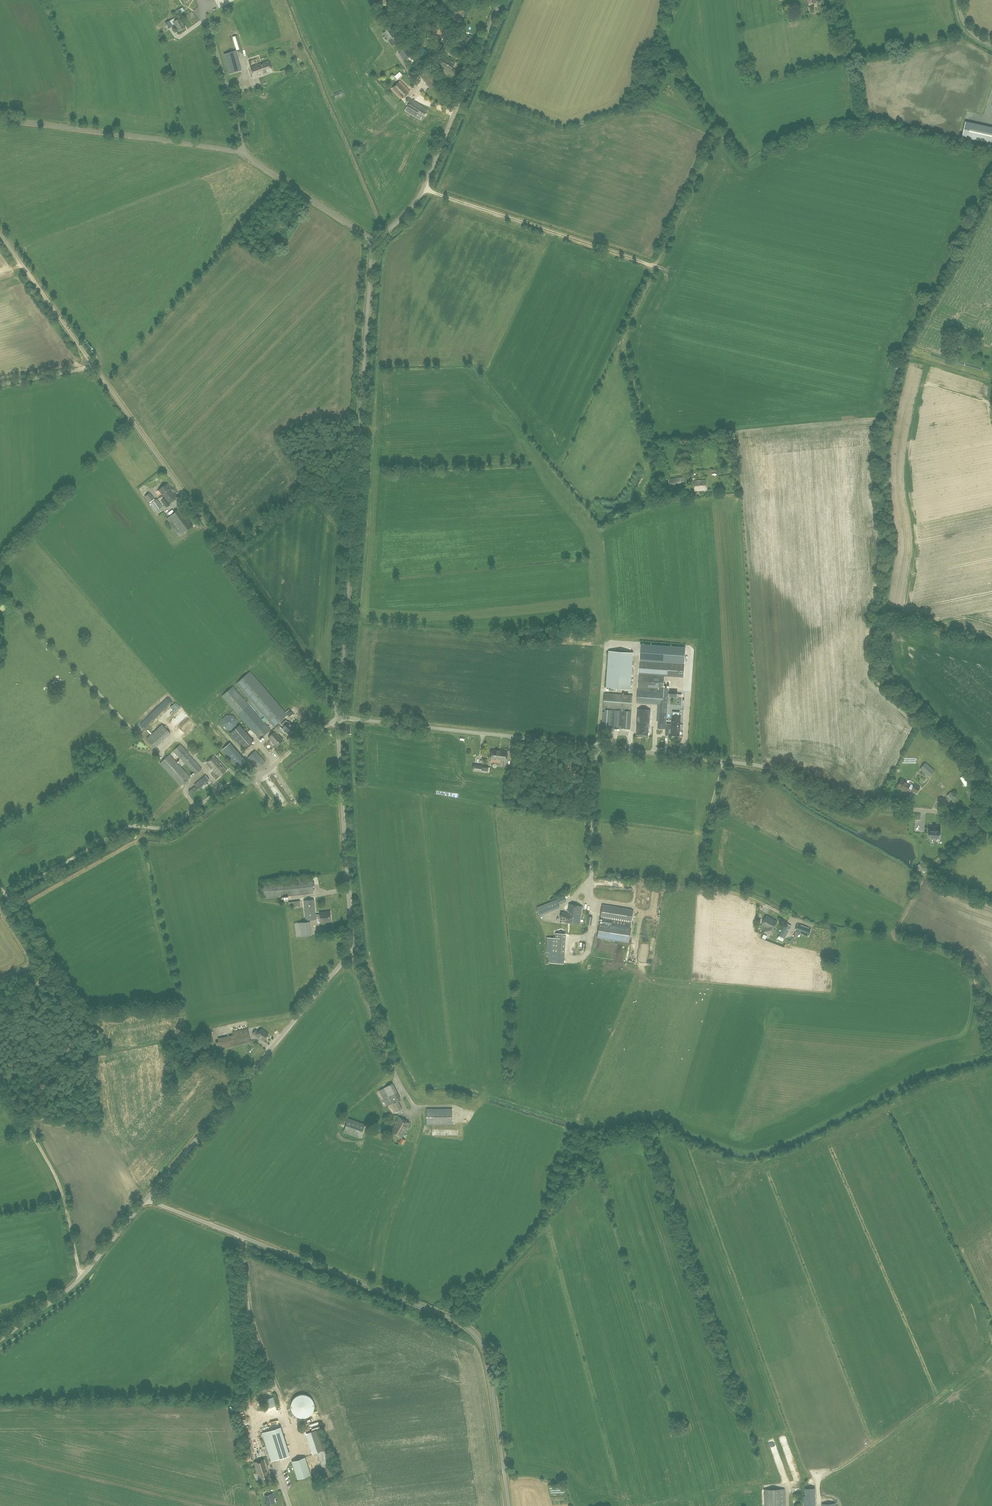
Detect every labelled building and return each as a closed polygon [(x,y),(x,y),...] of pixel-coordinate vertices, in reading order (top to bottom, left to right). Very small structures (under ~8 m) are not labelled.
[(186,27),(180,18),(175,21),(174,19),(166,23),(169,29),(173,26),(172,25),(174,24),(179,31),(186,27)] [(383,33),(386,36),(384,38),(386,41),(388,39),(389,40),(391,39),(395,44),(400,41),(391,28),(383,33)] [(415,49),(420,40),(415,37),(410,46),(415,49)] [(407,47),(402,51),(408,59),(413,55),(407,47)] [(236,51),(225,54),(230,74),(241,71),(236,51)] [(418,59),(417,58),(415,54),(410,58),(406,60),(410,65),(413,63),(418,59)] [(455,63),(442,55),(440,59),(439,62),(438,61),(436,65),(445,70),(445,69),(454,74),(456,70),(452,68),(455,63)] [(261,64),(262,67),(260,67),(263,74),(264,74),(265,75),(273,72),(269,61),(261,64)] [(263,74),(260,67),(262,67),(261,64),(252,67),(255,77),(263,74)] [(402,99),(410,92),(400,81),(392,89),(402,99)] [(344,96),(342,90),(333,94),(335,99),(338,98),(338,97),(340,96),(340,97),(344,96)] [(422,120),(428,110),(409,98),(407,101),(410,103),(405,111),(413,116),(413,115),(422,120)] [(966,121),(962,137),(991,144),(991,127),(966,121)] [(686,477),(684,477),(680,477),(669,479),(670,486),(681,484),(687,483),(686,477)] [(695,491),(707,490),(706,480),(694,481),(695,491)] [(171,492),(173,491),(168,484),(159,490),(163,495),(167,492),(167,493),(170,491),(171,492)] [(167,492),(163,495),(165,498),(161,501),(166,508),(170,505),(169,503),(177,497),(173,491),(171,492),(170,491),(167,493),(167,492)] [(149,502),(154,499),(150,493),(145,496),(149,502)] [(155,512),(163,507),(157,499),(150,504),(155,512)] [(179,536),(193,526),(181,509),(167,518),(171,524),(169,525),(172,529),(173,528),(179,536)] [(630,689),(633,653),(608,651),(606,687),(630,689)] [(640,661),(638,685),(659,687),(660,675),(684,677),(685,664),(640,661)] [(274,727),(288,715),(250,671),(236,684),(274,727)] [(260,739),(270,730),(233,686),(222,696),(260,739)] [(672,724),(666,723),(668,687),(638,686),(637,703),(658,705),(657,721),(658,721),(658,728),(666,729),(669,729),(669,728),(672,728),(672,724)] [(605,712),(603,712),(602,722),(602,727),(630,729),(632,695),(605,694),(604,708),(605,708),(605,712)] [(650,725),(651,710),(637,709),(636,724),(637,724),(637,734),(648,735),(649,725),(650,725)] [(171,710),(164,717),(167,721),(174,714),(171,710)] [(188,718),(184,713),(173,723),(177,728),(188,718)] [(230,728),(236,723),(230,716),(223,722),(230,728)] [(292,726),(289,722),(282,728),(284,730),(285,730),(289,734),(295,729),(294,728),(295,727),(295,726),(293,725),(292,726)] [(190,723),(182,731),(185,734),(193,726),(190,723)] [(680,724),(672,724),(671,735),(679,736),(680,724)] [(230,734),(243,749),(253,741),(239,725),(230,734)] [(156,730),(147,738),(155,747),(164,739),(156,730)] [(277,746),(283,740),(275,731),(269,737),(277,746)] [(238,768),(246,761),(230,743),(222,750),(238,768)] [(244,749),(247,752),(254,746),(251,743),(244,749)] [(196,775),(202,769),(187,753),(188,752),(181,744),(174,751),(196,775)] [(255,750),(248,757),(255,766),(260,761),(263,765),(266,762),(255,750)] [(506,760),(507,751),(492,750),(491,759),(490,762),(500,763),(501,760),(506,760)] [(181,786),(191,777),(170,754),(160,763),(181,786)] [(219,777),(227,770),(214,755),(206,763),(219,777)] [(929,777),(935,770),(926,762),(920,769),(929,777)] [(199,789),(210,780),(206,775),(195,785),(199,789)] [(965,787),(970,784),(965,775),(960,778),(965,787)] [(915,785),(914,785),(909,783),(909,784),(905,782),(905,781),(901,779),(897,786),(907,791),(910,785),(914,787),(911,790),(917,793),(920,788),(915,785)] [(192,795),(198,789),(195,786),(189,791),(192,795)] [(929,788),(925,793),(935,800),(939,795),(929,788)] [(953,802),(957,798),(951,792),(947,796),(953,802)] [(929,826),(928,834),(931,834),(930,838),(935,838),(935,835),(940,835),(941,826),(929,826)] [(316,914),(314,899),(304,900),(306,920),(316,919),(320,918),(321,922),(331,921),(330,912),(320,913),(320,914),(316,914)] [(540,915),(559,907),(556,900),(537,907),(540,915)] [(570,913),(568,922),(579,924),(582,906),(569,904),(567,913),(570,913)] [(604,938),(628,942),(631,927),(634,910),(632,910),(632,909),(602,904),(600,918),(602,918),(602,923),(600,923),(597,937),(604,938)] [(570,913),(567,913),(561,912),(560,920),(565,920),(565,921),(568,922),(570,913)] [(773,935),(776,929),(774,928),(777,922),(767,916),(762,924),(768,927),(766,931),(773,935)] [(757,917),(753,921),(757,925),(762,922),(757,917)] [(296,937),(312,935),(310,921),(295,923),(296,937)] [(808,936),(811,928),(798,922),(795,930),(808,936)] [(785,939),(792,926),(786,923),(779,936),(785,939)] [(563,964),(565,933),(556,933),(555,938),(547,937),(546,953),(548,953),(548,963),(563,964)] [(249,1031),(248,1028),(232,1031),(233,1035),(218,1038),(219,1041),(216,1042),(218,1050),(251,1042),(249,1031)] [(269,1034),(262,1028),(259,1032),(256,1029),(253,1033),(259,1039),(260,1038),(263,1040),(269,1034)] [(214,1045),(212,1037),(200,1040),(201,1046),(207,1045),(207,1046),(214,1045)] [(402,1109),(398,1101),(400,1099),(392,1083),(379,1090),(387,1106),(391,1104),(395,1113),(402,1109)] [(426,1124),(452,1124),(452,1109),(426,1109),(426,1124)] [(401,1124),(407,1128),(410,1123),(399,1117),(394,1125),(399,1128),(401,1124)] [(360,1137),(365,1124),(348,1118),(344,1132),(360,1137)] [(402,1138),(407,1128),(401,1124),(399,1128),(394,1125),(391,1131),(402,1138)] [(270,1395),(263,1398),(267,1406),(272,1403),(270,1399),(272,1399),(270,1395)] [(271,1461),(289,1455),(281,1427),(262,1433),(271,1461)] [(326,1480),(332,1479),(337,1477),(321,1428),(312,1431),(318,1452),(317,1453),(326,1480)] [(317,1451),(311,1430),(306,1431),(312,1452),(317,1451)] [(298,1479),(311,1475),(305,1457),(292,1461),(298,1479)] [(270,1479),(267,1471),(268,1471),(265,1459),(254,1462),(258,1474),(259,1474),(262,1482),(270,1479)] [(815,1488),(805,1488),(805,1496),(804,1496),(804,1505),(816,1505),(815,1488)] [(785,1489),(764,1489),(765,1505),(785,1505),(785,1489)] [(268,1494),(267,1490),(264,1492),(265,1495),(264,1495),(267,1504),(274,1502),(272,1496),(273,1496),(272,1493),(268,1494)]
